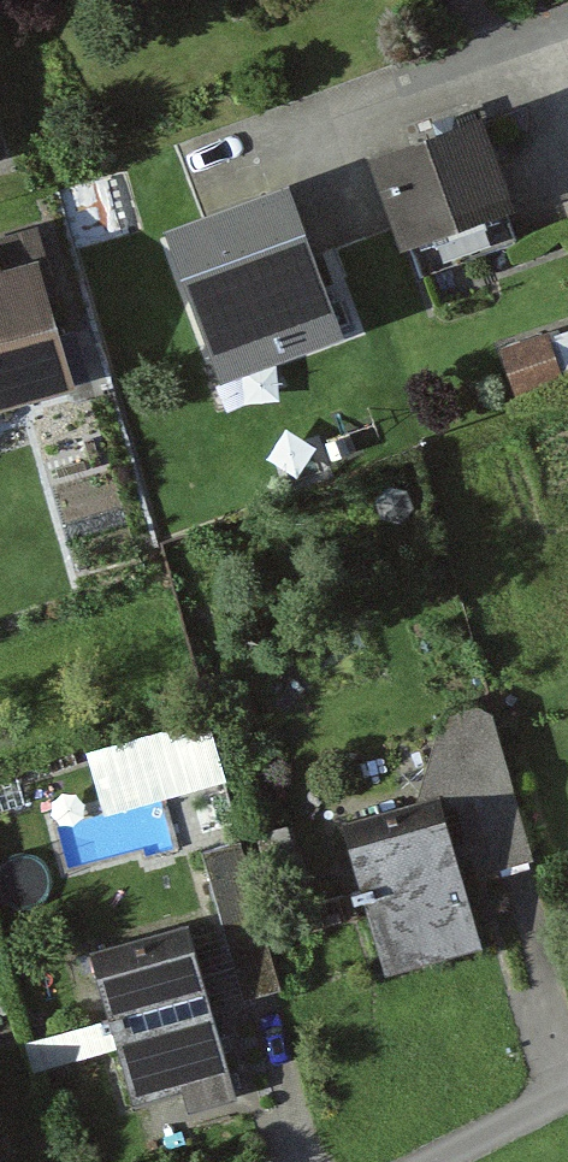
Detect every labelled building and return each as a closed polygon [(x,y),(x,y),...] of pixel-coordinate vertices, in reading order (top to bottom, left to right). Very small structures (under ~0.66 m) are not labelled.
[(520,207),(489,115),(368,155),(398,248),(520,207)] [(344,337),(294,189),(173,230),(224,378),(344,337)] [(0,255),(0,423),(79,401),(39,262),(22,267),(17,250),(0,255)] [(549,338),(499,356),(516,402),(566,383),(549,338)] [(444,795),(464,869),(536,850),(492,705),(478,695),(449,704),(415,803),(444,795)] [(208,709),(88,747),(107,806),(227,768),(208,709)] [(415,803),(346,821),(384,962),(482,935),(464,869),(444,795),(415,803)] [(240,834),(201,844),(241,990),(280,980),(240,834)] [(196,924),(98,950),(136,1096),(183,1084),(189,1103),(240,1090),(196,924)]
